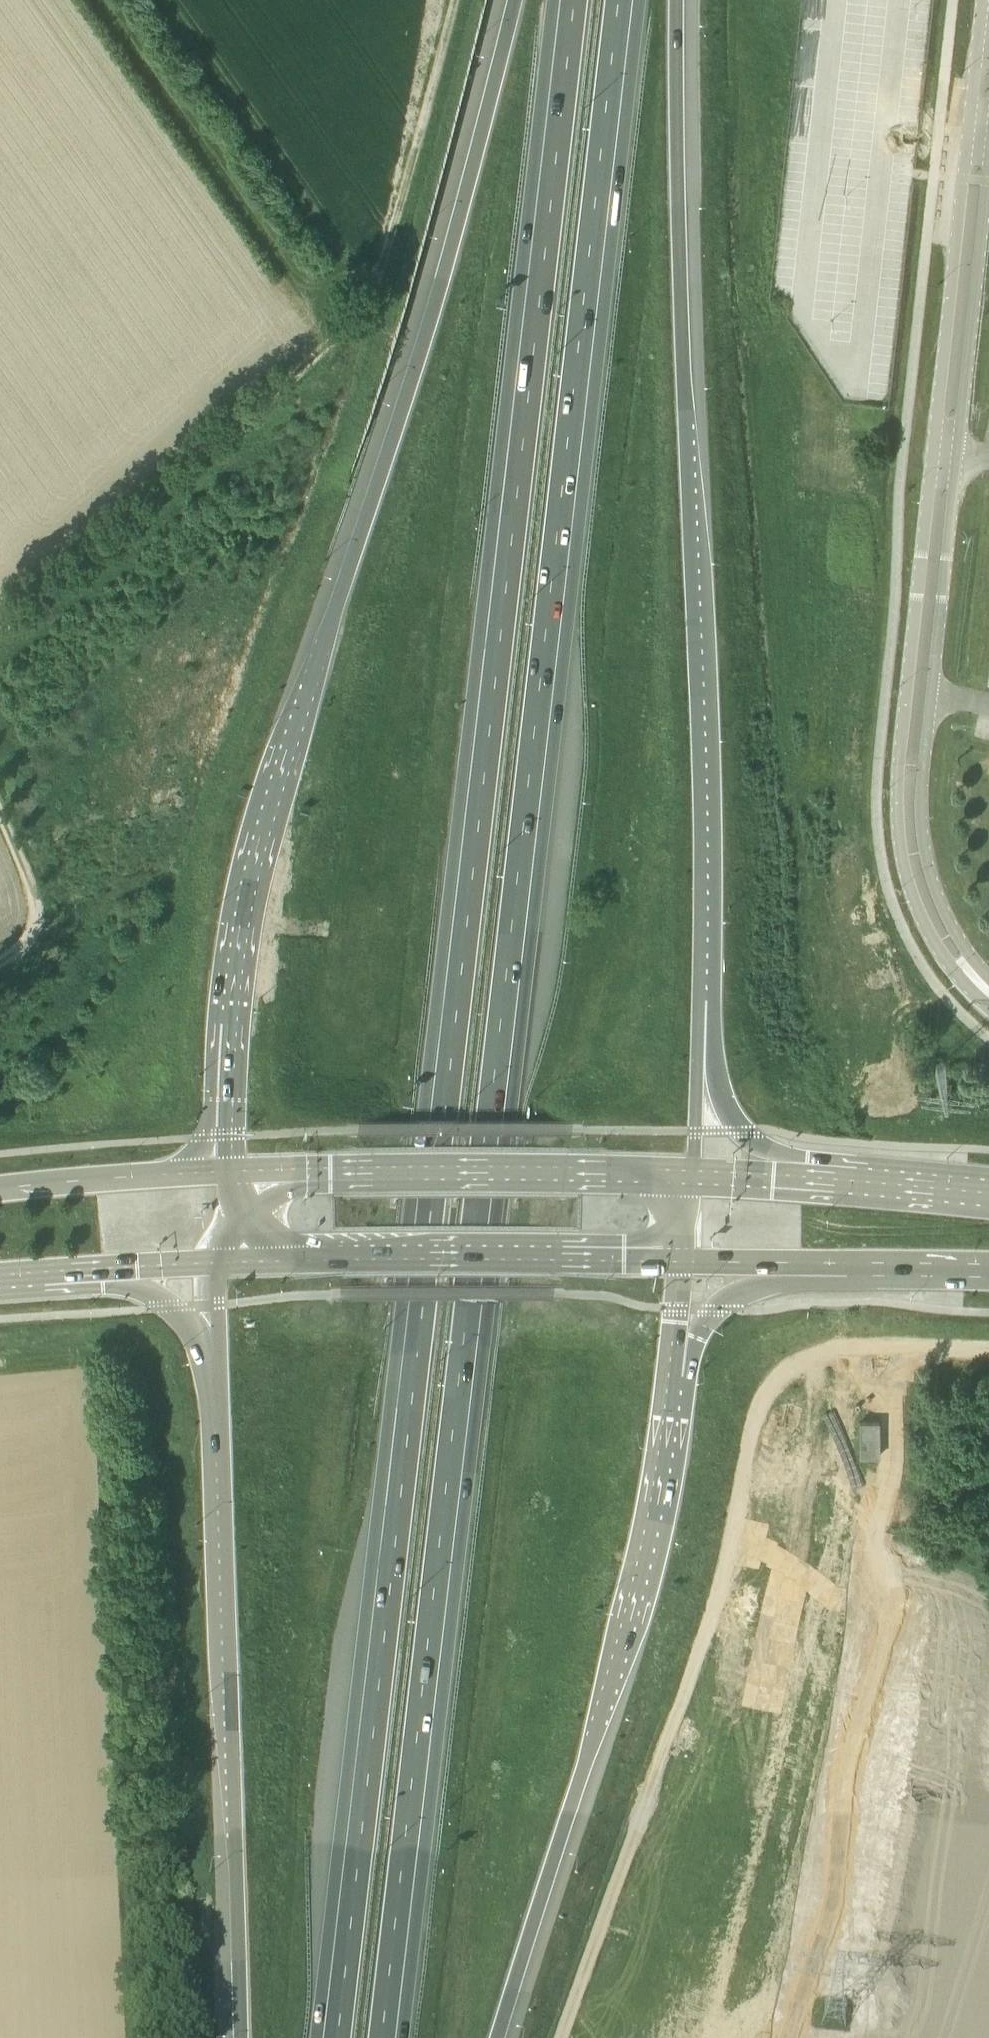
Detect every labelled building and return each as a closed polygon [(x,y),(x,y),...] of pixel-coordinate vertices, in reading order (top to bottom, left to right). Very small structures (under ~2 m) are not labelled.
[(879,1456),(879,1421),(860,1421),(860,1455),(879,1456)]
